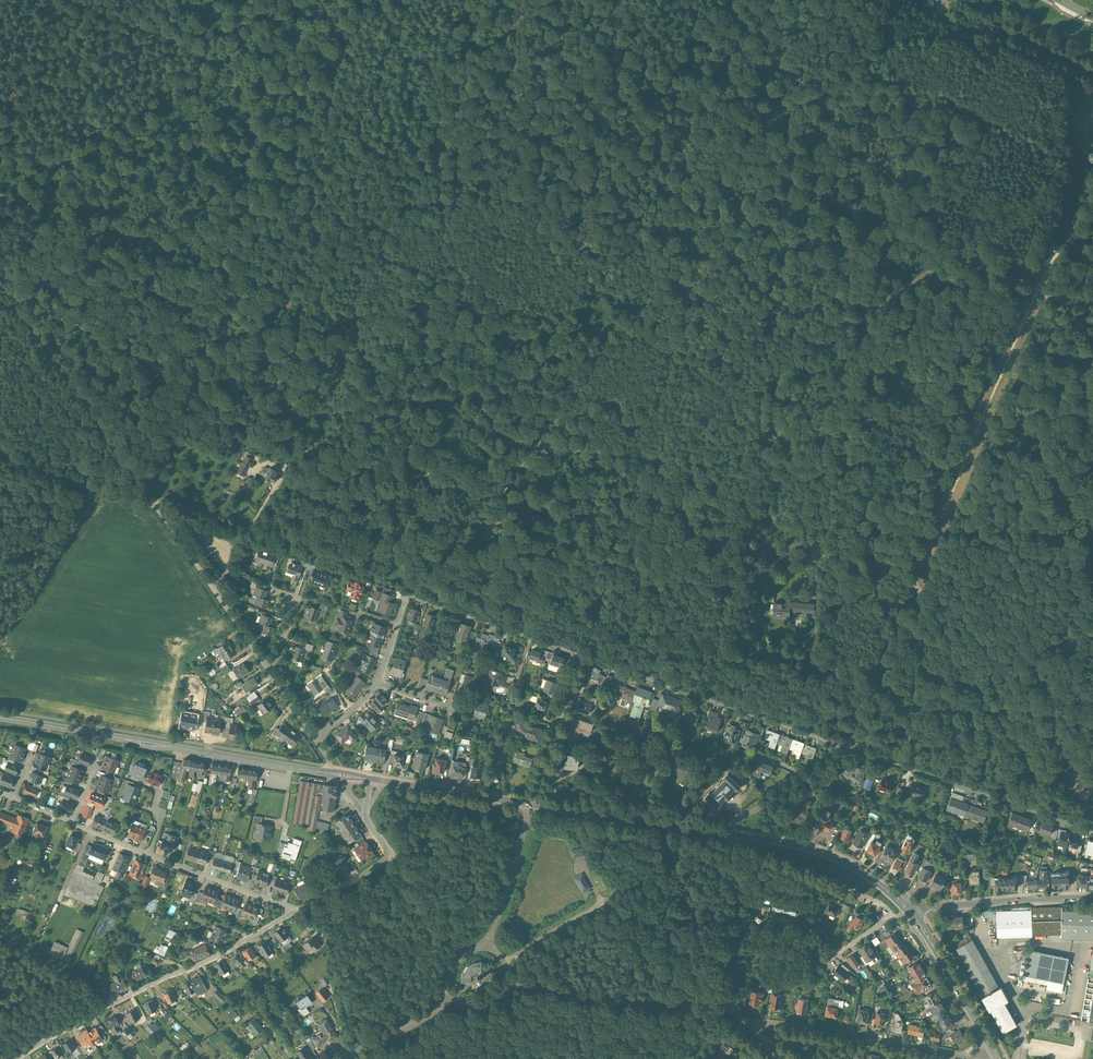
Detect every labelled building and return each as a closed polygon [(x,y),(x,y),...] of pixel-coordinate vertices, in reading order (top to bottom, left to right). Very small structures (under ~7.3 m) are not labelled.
[(247,456),(238,472),(244,475),(252,459),(247,456)] [(269,470),(265,467),(260,474),(274,482),(277,478),(278,478),(280,473),(276,471),(276,472),(270,468),(269,470)] [(275,555),(260,549),(256,559),(259,560),(258,565),(263,567),(263,564),(267,566),(268,563),(272,565),(275,556),(275,555)] [(301,565),(292,562),(291,566),(289,565),(286,571),(285,574),(292,576),(293,574),(299,576),(301,569),(303,566),(301,565)] [(315,566),(309,564),(306,570),(312,572),(313,571),(314,571),(315,566)] [(314,571),(313,571),(312,572),(311,575),(313,576),(311,582),(326,588),(328,581),(327,580),(329,575),(321,572),(321,573),(314,571)] [(359,583),(355,582),(354,583),(349,581),(348,585),(347,586),(348,586),(347,590),(352,592),(350,597),(358,599),(361,592),(363,586),(359,585),(359,583)] [(258,587),(256,586),(255,588),(253,594),(257,596),(265,598),(268,590),(258,587)] [(392,589),(385,587),(383,593),(390,595),(392,589)] [(383,593),(376,591),(374,597),(383,600),(380,609),(391,613),(394,604),(391,603),(394,597),(390,595),(383,593)] [(265,598),(257,596),(254,604),(266,608),(269,600),(265,598)] [(817,599),(776,596),(774,615),(792,617),(793,610),(816,612),(817,599)] [(313,609),(311,609),(312,608),(306,606),(302,618),(307,620),(308,618),(314,621),(318,609),(314,608),(313,609)] [(419,611),(411,608),(406,623),(412,624),(413,622),(416,623),(419,611)] [(347,612),(340,610),(338,616),(342,617),(345,618),(347,612)] [(266,616),(257,612),(256,615),(260,617),(260,619),(261,619),(259,622),(263,624),(263,623),(270,626),(273,618),(266,616)] [(435,617),(427,614),(423,624),(432,627),(435,617)] [(345,618),(342,617),(341,620),(339,620),(338,620),(337,625),(337,626),(339,627),(338,630),(348,634),(352,620),(345,618)] [(270,626),(263,623),(263,624),(262,627),(261,628),(262,629),(261,632),(272,636),(275,628),(270,626)] [(387,627),(373,623),(372,626),(371,627),(371,628),(369,634),(383,639),(387,627)] [(470,626),(460,623),(458,630),(459,630),(457,637),(464,639),(463,642),(467,643),(469,639),(466,638),(468,632),(470,626)] [(475,634),(468,632),(466,638),(469,639),(467,643),(471,644),(475,634)] [(383,639),(369,634),(368,639),(372,640),(371,644),(380,647),(383,639)] [(480,638),(477,637),(473,649),(479,651),(477,655),(482,657),(484,652),(485,653),(489,641),(488,641),(490,637),(482,634),(480,638)] [(338,645),(328,641),(321,658),(332,662),(338,645)] [(227,642),(217,649),(216,648),(214,649),(213,651),(215,655),(219,652),(221,655),(232,647),(231,647),(227,642)] [(380,647),(371,644),(369,650),(372,651),(377,653),(380,647)] [(212,646),(204,652),(206,655),(213,651),(214,649),(212,646)] [(299,647),(295,646),(294,651),(292,652),(293,654),(292,656),(292,657),(295,658),(294,659),(295,659),(295,660),(296,661),(296,660),(299,661),(300,661),(301,661),(301,660),(304,654),(305,654),(307,650),(305,650),(299,647)] [(509,648),(504,646),(501,655),(508,658),(507,661),(512,662),(513,659),(516,650),(510,648),(511,648),(509,648)] [(232,647),(221,655),(221,654),(225,660),(236,653),(232,647)] [(540,653),(533,650),(532,650),(531,653),(528,652),(526,658),(527,659),(526,662),(531,663),(532,659),(534,660),(534,658),(538,660),(538,661),(542,663),(544,658),(540,656),(541,653),(540,653)] [(554,654),(548,652),(545,658),(551,660),(553,655),(554,654)] [(376,660),(360,653),(356,663),(363,666),(361,670),(370,674),(376,660)] [(553,655),(551,660),(549,665),(548,670),(557,673),(560,664),(562,665),(563,663),(564,659),(553,655)] [(405,662),(395,659),(390,673),(397,675),(401,676),(405,662)] [(244,664),(237,668),(237,667),(233,670),(239,678),(249,671),(244,664)] [(600,671),(594,668),(593,670),(590,668),(587,674),(589,675),(588,676),(597,681),(596,683),(597,683),(601,684),(604,679),(605,678),(598,675),(600,671)] [(444,680),(429,675),(427,681),(425,689),(431,691),(435,692),(445,695),(453,671),(447,669),(444,680)] [(501,673),(492,670),(491,674),(490,673),(488,677),(490,677),(489,681),(491,682),(490,684),(497,687),(497,684),(501,686),(502,682),(505,683),(507,678),(500,676),(501,673)] [(401,676),(397,675),(395,682),(402,684),(404,677),(401,676)] [(474,679),(465,676),(466,675),(465,675),(462,685),(463,684),(473,687),(472,688),(473,688),(474,682),(473,682),(474,679)] [(616,679),(608,676),(607,679),(604,679),(601,684),(604,686),(605,687),(606,687),(606,686),(613,689),(613,687),(616,679)] [(357,677),(347,690),(351,693),(352,693),(355,695),(365,683),(357,677)] [(253,678),(249,680),(246,682),(242,686),(246,692),(249,690),(256,686),(258,684),(256,681),(253,678)] [(317,679),(308,685),(311,689),(312,688),(316,694),(323,689),(319,683),(317,679)] [(427,681),(420,679),(417,687),(425,690),(425,689),(427,681)] [(548,680),(546,680),(544,689),(548,690),(547,692),(547,693),(549,693),(553,694),(556,683),(554,682),(548,680)] [(517,684),(510,682),(508,689),(515,691),(517,684)] [(331,689),(328,691),(332,696),(337,693),(334,687),(331,689)] [(652,692),(637,687),(635,692),(632,701),(636,702),(628,723),(636,726),(644,705),(647,706),(652,692)] [(635,692),(625,689),(623,694),(622,699),(627,701),(632,702),(632,701),(635,692)] [(381,696),(379,694),(374,698),(375,700),(375,699),(381,706),(382,706),(386,702),(385,700),(386,699),(383,695),(381,696)] [(683,701),(662,694),(660,701),(658,706),(673,711),(669,727),(674,729),(680,710),(683,701)] [(257,697),(250,702),(252,705),(259,700),(257,697)] [(331,697),(322,703),(322,704),(317,707),(320,711),(319,712),(320,712),(323,717),(327,714),(327,713),(337,706),(331,697)] [(587,701),(579,698),(576,707),(577,708),(576,711),(588,715),(592,704),(596,705),(598,699),(588,697),(587,701)] [(273,707),(267,698),(257,705),(263,714),(273,707)] [(542,699),(538,698),(535,707),(542,709),(541,711),(543,711),(545,710),(546,708),(544,708),(546,702),(541,701),(542,699)] [(660,701),(653,698),(651,706),(657,708),(658,706),(660,701)] [(381,706),(375,699),(375,700),(370,704),(378,713),(384,709),(382,706),(381,706)] [(481,704),(476,702),(471,715),(476,717),(477,715),(485,718),(488,708),(480,705),(481,704)] [(410,707),(403,705),(398,703),(394,713),(400,715),(400,714),(414,719),(418,708),(411,705),(410,707)] [(692,709),(688,708),(688,710),(689,710),(685,721),(696,725),(699,715),(700,716),(700,715),(699,715),(696,713),(696,712),(695,712),(697,706),(694,705),(692,709)] [(244,706),(236,711),(238,714),(246,709),(244,706)] [(718,714),(712,712),(710,711),(708,717),(710,718),(709,719),(706,728),(717,732),(721,721),(720,721),(721,719),(717,717),(718,714)] [(190,713),(183,712),(180,727),(187,728),(190,713)] [(198,715),(190,713),(187,728),(195,730),(198,715)] [(375,721),(370,715),(369,715),(367,713),(364,716),(362,714),(358,718),(362,722),(363,722),(371,731),(378,725),(379,725),(375,721)] [(443,719),(430,715),(425,729),(431,731),(429,735),(430,736),(435,737),(436,737),(437,733),(438,734),(443,719)] [(209,718),(207,718),(207,721),(205,731),(212,732),(215,718),(212,717),(210,718),(209,718)] [(218,718),(215,718),(212,732),(219,733),(221,723),(221,720),(220,720),(219,720),(218,718)] [(582,721),(574,719),(571,726),(569,726),(569,727),(572,728),(569,738),(575,741),(579,730),(589,734),(591,726),(582,723),(582,721)] [(445,733),(444,737),(451,739),(451,737),(452,737),(452,736),(456,722),(449,720),(447,726),(445,733)] [(746,723),(740,721),(738,728),(744,730),(746,723)] [(541,730),(519,723),(515,734),(538,741),(541,730)] [(292,730),(282,724),(278,730),(275,734),(280,738),(284,741),(292,730)] [(235,725),(233,726),(232,726),(230,725),(230,729),(228,739),(235,740),(238,725),(235,725)] [(347,725),(344,727),(345,729),(339,732),(335,735),(341,744),(345,741),(345,740),(349,738),(352,742),(357,739),(351,731),(347,725)] [(730,726),(729,726),(725,738),(729,739),(728,741),(734,743),(735,740),(736,741),(740,730),(735,728),(736,726),(730,725),(730,726)] [(276,728),(270,736),(278,741),(280,738),(275,734),(278,730),(276,728)] [(300,736),(292,730),(284,741),(293,746),(300,736)] [(780,735),(767,730),(764,739),(769,741),(769,740),(772,741),(769,747),(768,747),(774,750),(776,744),(779,735),(780,735)] [(751,732),(749,731),(748,732),(747,731),(743,743),(746,744),(745,746),(747,748),(748,749),(749,748),(750,749),(754,747),(757,737),(752,735),(751,732)] [(780,735),(779,735),(776,744),(781,746),(781,745),(783,746),(781,752),(780,752),(787,755),(789,749),(788,749),(791,740),(792,740),(792,739),(780,735)] [(792,740),(791,740),(788,749),(789,749),(793,751),(793,750),(795,750),(793,757),(792,757),(799,760),(801,754),(804,745),(804,744),(792,740)] [(437,745),(430,743),(429,750),(435,752),(437,745)] [(26,749),(15,744),(12,750),(24,755),(26,749)] [(804,745),(801,754),(805,755),(806,755),(808,755),(805,762),(804,762),(811,765),(816,749),(804,745)] [(376,748),(367,746),(364,759),(374,761),(376,748)] [(386,750),(376,748),(374,761),(384,762),(386,750)] [(24,755),(12,750),(10,756),(21,761),(24,755)] [(524,753),(517,751),(514,762),(529,767),(532,758),(531,758),(523,756),(524,753)] [(428,754),(417,752),(413,767),(424,769),(428,754)] [(763,754),(756,752),(754,758),(761,761),(763,754)] [(50,757),(39,753),(37,759),(48,764),(50,757)] [(92,758),(81,754),(81,755),(79,756),(78,758),(79,760),(78,761),(83,763),(89,765),(92,758)] [(403,756),(394,754),(394,755),(393,763),(393,764),(397,765),(397,766),(401,767),(401,766),(402,766),(403,756)] [(578,757),(567,755),(566,761),(560,760),(559,768),(560,768),(560,766),(576,769),(577,763),(578,757)] [(118,760),(107,756),(105,762),(116,766),(118,760)] [(654,759),(640,757),(639,766),(640,766),(646,767),(645,771),(640,771),(640,780),(644,780),(644,782),(649,782),(650,776),(651,776),(652,767),(652,765),(654,765),(654,759)] [(445,760),(436,758),(435,763),(433,763),(432,766),(434,767),(434,771),(443,773),(445,760)] [(48,764),(37,759),(34,766),(40,768),(45,770),(48,764)] [(191,760),(183,759),(183,764),(182,768),(181,768),(178,778),(184,780),(187,769),(189,770),(191,760)] [(198,761),(191,760),(189,770),(191,770),(191,772),(189,771),(189,774),(194,775),(195,770),(196,771),(198,761)] [(205,763),(198,761),(196,771),(198,771),(197,775),(201,776),(202,771),(203,772),(205,763)] [(461,765),(457,764),(458,762),(453,761),(451,774),(452,774),(452,775),(456,776),(456,774),(463,776),(464,767),(461,766),(461,765)] [(622,763),(615,762),(615,763),(609,761),(607,769),(614,770),(611,784),(617,785),(622,763)] [(773,767),(763,764),(763,763),(758,761),(752,776),(758,778),(761,771),(770,774),(773,767)] [(116,766),(105,762),(102,768),(108,770),(114,773),(114,772),(116,766)] [(183,764),(173,762),(170,777),(178,778),(181,768),(182,768),(183,764)] [(694,769),(687,764),(685,767),(671,762),(667,773),(671,775),(675,769),(682,772),(678,779),(681,781),(679,783),(684,785),(694,769)] [(13,764),(8,763),(8,764),(6,764),(5,767),(6,769),(5,770),(16,774),(19,767),(13,764)] [(146,768),(135,764),(134,766),(132,765),(129,773),(142,778),(146,768)] [(222,765),(212,764),(209,784),(212,785),(215,785),(217,774),(220,774),(222,765)] [(584,775),(589,776),(593,765),(587,764),(584,775)] [(863,766),(854,767),(853,770),(849,770),(848,771),(845,770),(836,776),(838,779),(836,783),(840,785),(841,783),(849,778),(852,780),(853,782),(853,783),(854,785),(858,785),(860,782),(861,782),(864,777),(867,779),(872,767),(867,764),(867,765),(863,766)] [(231,767),(222,765),(220,774),(223,775),(223,777),(220,776),(219,783),(222,784),(223,780),(229,781),(231,767)] [(78,768),(72,766),(69,772),(81,777),(83,770),(78,768)] [(482,768),(473,766),(471,777),(480,778),(482,768)] [(248,769),(238,768),(237,777),(242,778),(246,779),(246,778),(248,769)] [(499,769),(493,768),(491,780),(496,781),(497,782),(498,782),(500,782),(500,781),(501,777),(503,777),(503,774),(502,774),(503,768),(499,768),(499,769)] [(257,771),(248,769),(246,778),(256,780),(257,771)] [(43,776),(32,772),(31,776),(32,776),(33,778),(32,780),(40,783),(43,776)] [(81,777),(69,772),(67,779),(73,781),(78,783),(81,777)] [(159,774),(156,773),(152,772),(148,781),(152,782),(152,783),(155,784),(156,784),(159,785),(160,783),(163,776),(162,776),(159,775),(159,774)] [(723,778),(725,780),(711,794),(708,791),(703,796),(718,811),(723,805),(722,804),(727,799),(729,802),(735,796),(733,794),(736,790),(738,792),(743,787),(729,773),(723,778)] [(108,777),(102,775),(99,781),(110,786),(113,779),(108,777)] [(2,776),(0,782),(0,783),(11,787),(14,780),(9,778),(2,776)] [(873,782),(867,779),(862,788),(868,790),(873,782)] [(891,782),(884,779),(883,780),(882,779),(878,788),(886,791),(886,792),(889,793),(893,783),(891,783),(891,782)] [(110,786),(99,781),(97,788),(99,789),(105,791),(108,793),(110,786)] [(133,786),(128,784),(128,785),(126,790),(137,794),(139,788),(133,786)] [(319,787),(299,784),(293,822),(310,825),(309,831),(315,832),(316,827),(317,820),(319,810),(320,810),(320,807),(320,806),(320,802),(321,796),(322,796),(322,795),(323,787),(319,787)] [(922,788),(911,784),(908,793),(919,797),(920,793),(924,794),(926,789),(922,788)] [(33,787),(26,785),(24,792),(36,797),(36,796),(39,797),(41,792),(38,791),(38,790),(33,787)] [(337,787),(324,785),(323,787),(322,795),(322,796),(321,802),(321,803),(324,803),(323,809),(334,811),(336,797),(337,792),(336,792),(337,787)] [(79,791),(67,786),(64,793),(70,795),(76,798),(79,791)] [(137,794),(126,790),(123,798),(126,800),(133,803),(133,802),(137,794)] [(102,797),(91,794),(88,803),(90,803),(99,806),(102,797)] [(807,808),(808,809),(811,802),(802,798),(799,804),(800,804),(798,807),(795,805),(791,811),(800,815),(797,821),(803,824),(809,813),(806,811),(807,808)] [(963,805),(956,802),(957,800),(951,798),(946,810),(965,816),(967,812),(970,805),(971,799),(969,805),(963,803),(963,805)] [(68,801),(63,800),(63,801),(61,801),(60,804),(61,806),(60,807),(71,811),(74,804),(68,801)] [(975,806),(970,805),(967,812),(965,816),(983,823),(987,811),(975,806)] [(831,811),(826,809),(821,818),(820,820),(819,821),(821,822),(819,826),(819,827),(819,828),(822,829),(822,828),(823,828),(828,831),(830,827),(832,826),(833,824),(832,822),(834,819),(834,817),(832,816),(831,817),(830,818),(828,817),(831,811)] [(0,812),(0,821),(14,827),(12,832),(22,836),(29,819),(18,815),(17,818),(0,812)] [(1022,816),(1012,813),(1008,824),(1018,828),(1022,816)] [(349,814),(346,816),(344,814),(339,817),(340,818),(335,822),(348,842),(355,838),(356,839),(361,835),(362,835),(349,814)] [(118,825),(96,815),(92,824),(114,834),(118,825)] [(262,817),(254,816),(253,823),(258,824),(258,823),(261,824),(262,817)] [(1031,820),(1022,816),(1018,828),(1028,831),(1031,820)] [(329,824),(317,820),(316,827),(321,829),(321,828),(325,829),(328,830),(329,824)] [(47,827),(37,822),(35,827),(34,827),(32,831),(33,831),(29,841),(40,845),(47,827)] [(261,824),(258,823),(258,824),(257,833),(255,834),(255,836),(256,837),(258,838),(260,837),(263,837),(263,838),(269,839),(270,835),(271,835),(271,831),(270,830),(271,825),(261,824)] [(1053,827),(1043,823),(1041,827),(1040,831),(1041,830),(1051,833),(1050,835),(1051,835),(1053,827)] [(133,824),(131,828),(128,835),(135,838),(139,827),(133,824)] [(146,829),(139,827),(135,838),(141,840),(144,834),(146,829)] [(168,829),(163,828),(161,834),(160,839),(157,845),(161,847),(166,833),(167,833),(168,829)] [(852,832),(845,828),(844,831),(841,837),(842,838),(843,839),(844,839),(847,841),(852,832)] [(860,829),(853,843),(862,848),(869,834),(860,829)] [(1062,832),(1061,832),(1060,838),(1058,845),(1067,847),(1066,848),(1067,848),(1070,834),(1070,833),(1065,832),(1062,832)] [(167,833),(166,833),(161,847),(171,851),(174,842),(176,837),(172,835),(167,833)] [(915,837),(908,834),(902,847),(909,851),(913,842),(913,841),(915,837)] [(1080,836),(1070,834),(1067,848),(1067,847),(1077,849),(1078,845),(1080,836)] [(79,839),(70,835),(66,844),(74,848),(77,842),(79,839)] [(1086,845),(1086,846),(1084,853),(1092,856),(1092,840),(1088,839),(1086,845)] [(875,843),(871,841),(867,850),(867,851),(867,852),(870,853),(871,852),(875,855),(882,842),(877,840),(875,843)] [(366,841),(354,849),(358,855),(370,847),(366,841)] [(109,848),(94,842),(91,848),(89,853),(90,853),(104,859),(109,848)] [(300,846),(288,842),(286,847),(284,846),(281,854),(291,857),(291,859),(296,860),(300,846)] [(91,848),(85,846),(77,864),(84,867),(88,858),(90,853),(89,853),(91,848)] [(896,850),(887,846),(881,858),(891,862),(896,850)] [(199,850),(190,847),(186,858),(196,861),(199,850)] [(370,847),(358,855),(361,860),(373,852),(370,847)] [(573,849),(571,850),(572,857),(575,856),(585,854),(584,847),(573,849)] [(208,853),(199,850),(196,861),(205,864),(207,858),(209,853),(208,853)] [(914,852),(912,857),(905,870),(913,874),(918,864),(915,862),(919,854),(914,852)] [(104,859),(90,853),(88,858),(102,864),(104,859)] [(113,869),(111,868),(107,875),(114,878),(115,876),(116,876),(125,855),(120,853),(113,869)] [(125,855),(116,876),(115,876),(120,878),(121,878),(130,857),(125,855)] [(215,858),(214,858),(214,860),(211,868),(220,871),(223,860),(215,858)] [(346,866),(343,862),(342,860),(341,858),(336,861),(337,863),(336,864),(337,865),(343,876),(349,872),(346,866)] [(146,864),(136,860),(130,874),(132,875),(140,878),(146,864)] [(232,863),(223,860),(220,871),(221,870),(222,870),(227,871),(227,873),(229,873),(232,865),(232,863)] [(902,863),(896,860),(893,866),(899,869),(902,863)] [(926,860),(923,867),(918,876),(921,878),(921,879),(926,882),(931,871),(929,869),(932,863),(926,860)] [(84,867),(77,864),(75,870),(82,873),(83,870),(84,867)] [(251,868),(240,864),(238,870),(236,876),(243,878),(243,879),(247,881),(250,873),(252,868),(251,868)] [(331,869),(334,873),(337,879),(343,876),(337,865),(331,869)] [(1046,867),(1041,867),(1039,878),(1047,878),(1048,871),(1048,870),(1046,870),(1046,867)] [(166,873),(154,868),(151,877),(155,878),(154,879),(158,880),(163,881),(166,873)] [(82,873),(75,870),(65,893),(88,904),(87,906),(94,909),(104,887),(92,882),(93,879),(82,873)] [(94,875),(83,870),(82,873),(93,879),(94,875)] [(270,874),(259,870),(254,883),(266,887),(270,874)] [(968,870),(969,884),(979,884),(979,870),(968,870)] [(130,874),(126,873),(123,880),(128,883),(132,875),(130,874)] [(590,888),(581,873),(577,875),(573,878),(582,893),(586,890),(590,888)] [(1060,873),(1051,873),(1052,886),(1060,886),(1060,873)] [(1068,873),(1060,873),(1060,886),(1069,885),(1068,873)] [(946,879),(935,874),(931,883),(941,888),(946,879)] [(1083,874),(1078,874),(1077,879),(1077,882),(1077,885),(1080,886),(1086,886),(1087,875),(1083,875),(1083,874)] [(326,875),(315,882),(319,889),(331,882),(326,875)] [(145,876),(141,885),(146,887),(150,878),(145,876)] [(1017,876),(1012,877),(1012,878),(1006,879),(1007,888),(1012,888),(1017,888),(1017,876)] [(1006,879),(1000,879),(1000,877),(995,878),(996,885),(996,889),(1001,889),(1007,888),(1006,879)] [(1033,879),(1028,879),(1029,889),(1038,888),(1037,878),(1035,879),(1034,877),(1033,878),(1033,879)] [(277,878),(275,883),(273,890),(279,892),(283,881),(277,878)] [(1039,878),(1037,878),(1038,888),(1048,887),(1047,878),(1039,878)] [(191,882),(186,880),(180,894),(191,898),(192,894),(196,885),(191,883),(191,882)] [(957,880),(952,880),(953,891),(952,891),(952,894),(955,893),(955,892),(962,892),(961,884),(961,882),(957,882),(957,880)] [(290,883),(283,881),(279,892),(286,894),(288,887),(290,883)] [(305,883),(295,889),(300,898),(311,892),(308,886),(306,883),(305,883)] [(212,888),(206,886),(203,893),(201,898),(207,901),(212,888)] [(219,891),(212,888),(207,901),(214,903),(216,898),(219,891)] [(131,900),(112,891),(110,895),(129,904),(131,900)] [(203,893),(199,891),(198,894),(194,900),(199,902),(201,898),(203,893)] [(232,897),(226,894),(223,901),(221,906),(227,909),(232,897)] [(239,900),(232,897),(227,909),(234,912),(236,907),(239,900)] [(243,909),(241,915),(248,917),(253,905),(246,902),(243,909)] [(794,907),(775,902),(773,910),(792,915),(794,907)] [(839,908),(829,903),(824,912),(835,917),(839,908)] [(259,908),(253,905),(248,917),(254,920),(256,915),(260,917),(261,916),(262,914),(261,913),(258,912),(259,908)] [(1062,907),(1031,908),(1031,910),(1032,935),(1062,933),(1062,910),(1062,907)] [(19,908),(16,915),(26,918),(28,911),(19,908)] [(1031,910),(996,912),(997,936),(1032,935),(1031,910)] [(1062,910),(1062,933),(1062,937),(1092,937),(1092,911),(1062,910)] [(863,920),(856,916),(854,920),(853,919),(847,931),(851,933),(854,927),(859,929),(863,920)] [(963,916),(951,918),(952,927),(963,926),(963,916)] [(221,927),(216,925),(213,932),(225,937),(228,930),(221,927)] [(287,932),(283,927),(282,928),(281,927),(280,928),(279,927),(277,929),(277,930),(273,934),(280,943),(279,944),(282,948),(288,943),(292,940),(286,933),(287,932)] [(68,948),(63,959),(69,962),(83,932),(77,929),(68,948)] [(173,939),(176,931),(168,929),(165,936),(173,939)] [(331,934),(325,931),(322,937),(328,940),(331,934)] [(225,937),(213,932),(210,938),(215,940),(222,943),(225,937)] [(886,938),(885,939),(889,946),(890,945),(898,939),(894,933),(891,935),(889,936),(886,938)] [(198,941),(188,936),(186,940),(197,945),(198,941)] [(877,936),(871,940),(875,945),(880,942),(877,936)] [(964,939),(949,947),(986,1013),(989,1011),(982,998),(983,997),(956,949),(972,940),(970,936),(964,939)] [(320,946),(314,937),(303,945),(306,949),(310,947),(311,946),(314,950),(320,946)] [(898,939),(890,945),(895,951),(904,945),(899,939),(898,939)] [(999,988),(972,940),(956,949),(983,997),(999,988)] [(63,945),(54,941),(49,953),(58,957),(60,952),(63,945)] [(268,946),(265,942),(259,945),(258,946),(260,948),(265,957),(268,956),(269,958),(270,958),(273,957),(273,956),(272,953),(270,949),(268,946)] [(876,955),(868,942),(859,949),(863,955),(867,961),(871,958),(871,956),(875,954),(876,955)] [(288,943),(282,948),(285,952),(291,947),(288,943)] [(160,946),(156,944),(153,952),(164,956),(168,947),(161,944),(160,946)] [(259,945),(258,944),(251,948),(253,952),(260,948),(258,946),(259,945)] [(904,944),(904,945),(895,951),(899,957),(900,957),(900,956),(909,951),(908,951),(904,944)] [(68,948),(63,945),(60,952),(58,957),(63,959),(68,948)] [(205,945),(189,952),(194,962),(210,955),(205,945)] [(250,947),(242,951),(245,956),(246,955),(249,960),(256,956),(251,948),(250,947)] [(909,951),(900,956),(900,957),(904,963),(914,956),(909,950),(908,951),(909,951)] [(1068,959),(1031,951),(1026,976),(1025,980),(1048,984),(1048,980),(1063,983),(1068,959)] [(857,957),(854,953),(847,958),(849,961),(849,962),(850,964),(853,967),(854,966),(857,966),(859,965),(860,963),(859,963),(860,962),(857,957)] [(246,966),(236,955),(230,961),(238,968),(240,966),(243,969),(246,966)] [(860,957),(859,955),(857,957),(860,962),(862,965),(865,964),(865,963),(860,957)] [(867,961),(863,955),(860,957),(865,963),(865,964),(866,965),(869,963),(867,961)] [(229,971),(223,961),(214,966),(220,976),(229,971)] [(474,962),(467,966),(463,972),(462,972),(461,980),(466,981),(466,980),(471,980),(471,978),(471,975),(472,974),(473,972),(474,971),(476,969),(478,969),(480,968),(480,966),(481,966),(480,961),(474,963),(474,962)] [(917,961),(908,966),(914,975),(914,976),(924,970),(920,962),(919,963),(917,961)] [(840,966),(838,965),(833,971),(833,970),(832,972),(844,981),(844,980),(843,980),(848,973),(849,974),(847,972),(840,966)] [(142,967),(132,972),(135,977),(137,980),(147,975),(142,967)] [(897,980),(899,982),(907,976),(903,970),(893,977),(896,981),(897,980)] [(924,970),(914,976),(910,978),(911,980),(910,981),(911,982),(910,982),(909,984),(911,987),(913,986),(917,992),(921,989),(921,990),(932,984),(930,980),(931,977),(928,976),(924,970)] [(120,973),(113,976),(116,981),(109,984),(114,994),(127,986),(123,979),(120,973)] [(1089,975),(1089,976),(1082,1019),(1092,1021),(1092,976),(1089,975)] [(200,977),(190,982),(195,992),(197,996),(207,990),(200,977)] [(190,982),(183,985),(188,995),(195,992),(190,982)] [(911,987),(908,989),(905,984),(893,991),(895,995),(900,992),(902,995),(897,998),(901,1005),(916,997),(914,994),(917,992),(913,986),(911,987)] [(983,997),(982,998),(989,1011),(1004,1003),(1008,1001),(1001,987),(999,988),(983,997)] [(329,997),(322,988),(315,993),(323,1002),(329,997)] [(935,989),(925,995),(930,1005),(931,1005),(941,999),(935,989)] [(171,990),(164,994),(168,1004),(176,1000),(171,990)] [(764,992),(752,990),(750,1001),(760,1002),(760,1001),(762,1002),(762,999),(764,992)] [(223,997),(217,991),(213,994),(219,1001),(223,997)] [(782,995),(772,993),(770,1004),(771,1006),(773,1006),(775,1005),(780,1006),(782,995)] [(307,994),(296,1001),(300,1007),(301,1009),(306,1006),(312,1002),(307,994)] [(809,998),(799,997),(797,1010),(798,1012),(800,1012),(802,1011),(807,1011),(808,1011),(808,1008),(808,1007),(809,998)] [(839,1002),(833,1001),(834,998),(828,997),(826,1015),(837,1016),(838,1015),(838,1013),(838,1012),(839,1002)] [(941,999),(931,1005),(930,1005),(926,1007),(928,1010),(930,1009),(931,1008),(932,1007),(935,1012),(945,1007),(941,999)] [(156,1010),(152,1000),(144,1004),(149,1014),(156,1010)] [(1017,1025),(1004,1003),(991,1011),(1003,1033),(1017,1025)] [(306,1006),(301,1009),(300,1007),(297,1009),(304,1016),(310,1012),(306,1006)] [(945,1007),(935,1012),(934,1013),(935,1015),(937,1014),(940,1019),(940,1020),(949,1014),(945,1007)] [(864,1010),(859,1009),(858,1017),(857,1019),(862,1020),(862,1022),(867,1023),(867,1017),(868,1017),(869,1013),(868,1013),(869,1009),(864,1008),(864,1010)] [(134,1009),(126,1013),(131,1022),(139,1018),(134,1009)] [(231,1021),(234,1019),(236,1021),(241,1018),(234,1010),(227,1016),(231,1021)] [(887,1013),(881,1012),(881,1010),(878,1010),(878,1011),(877,1011),(876,1018),(875,1022),(884,1023),(885,1018),(886,1019),(887,1013)] [(899,1012),(895,1011),(894,1018),(893,1024),(891,1030),(892,1030),(901,1032),(903,1021),(902,1021),(902,1019),(899,1012)] [(949,1014),(940,1020),(940,1019),(939,1020),(944,1029),(954,1023),(954,1022),(953,1019),(952,1019),(949,1014)] [(115,1016),(105,1021),(110,1029),(113,1034),(115,1033),(117,1035),(121,1033),(117,1025),(120,1024),(115,1016)] [(263,1029),(254,1018),(246,1024),(252,1031),(251,1031),(255,1036),(263,1029)] [(326,1018),(318,1023),(321,1028),(322,1027),(326,1033),(321,1036),(320,1033),(319,1033),(319,1034),(314,1037),(313,1035),(309,1037),(310,1040),(308,1041),(309,1043),(314,1040),(317,1044),(327,1038),(329,1040),(336,1035),(326,1018)] [(150,1023),(145,1028),(150,1033),(152,1030),(155,1028),(150,1023)] [(925,1028),(914,1026),(915,1025),(910,1024),(908,1032),(918,1034),(918,1035),(923,1036),(925,1028)] [(96,1028),(102,1039),(106,1037),(103,1033),(106,1032),(102,1025),(96,1028)] [(129,1026),(124,1029),(127,1035),(133,1031),(129,1026)] [(945,1033),(943,1035),(943,1037),(943,1038),(946,1039),(947,1036),(950,1034),(955,1032),(954,1029),(945,1033)] [(955,1032),(950,1034),(954,1041),(959,1039),(959,1040),(960,1040),(959,1039),(964,1037),(960,1029),(955,1032)] [(936,1031),(931,1030),(930,1034),(931,1034),(930,1039),(939,1041),(939,1037),(940,1034),(939,1034),(935,1033),(936,1031)] [(88,1031),(79,1035),(83,1043),(85,1042),(85,1043),(81,1045),(85,1052),(91,1049),(89,1046),(95,1043),(92,1038),(88,1031)] [(306,1040),(301,1032),(298,1033),(303,1042),(306,1040)] [(734,1044),(732,1043),(730,1043),(724,1038),(720,1044),(726,1048),(726,1050),(727,1050),(728,1052),(730,1051),(735,1055),(736,1058),(737,1058),(738,1058),(739,1058),(739,1057),(738,1056),(737,1056),(737,1055),(740,1050),(734,1046),(734,1044)] [(63,1044),(68,1053),(72,1058),(73,1058),(76,1057),(73,1050),(76,1048),(71,1039),(63,1044)] [(314,1040),(309,1043),(312,1049),(318,1046),(317,1044),(314,1040)] [(710,1057),(713,1058),(718,1058),(720,1056),(722,1058),(724,1058),(726,1056),(725,1053),(727,1050),(726,1050),(726,1048),(720,1044),(718,1046),(717,1048),(710,1057)] [(51,1050),(56,1058),(59,1058),(60,1058),(61,1058),(62,1058),(64,1058),(58,1047),(51,1050)] [(304,1047),(297,1051),(301,1058),(308,1058),(311,1058),(304,1047)] [(855,1051),(854,1058),(863,1058),(864,1052),(855,1051)]
